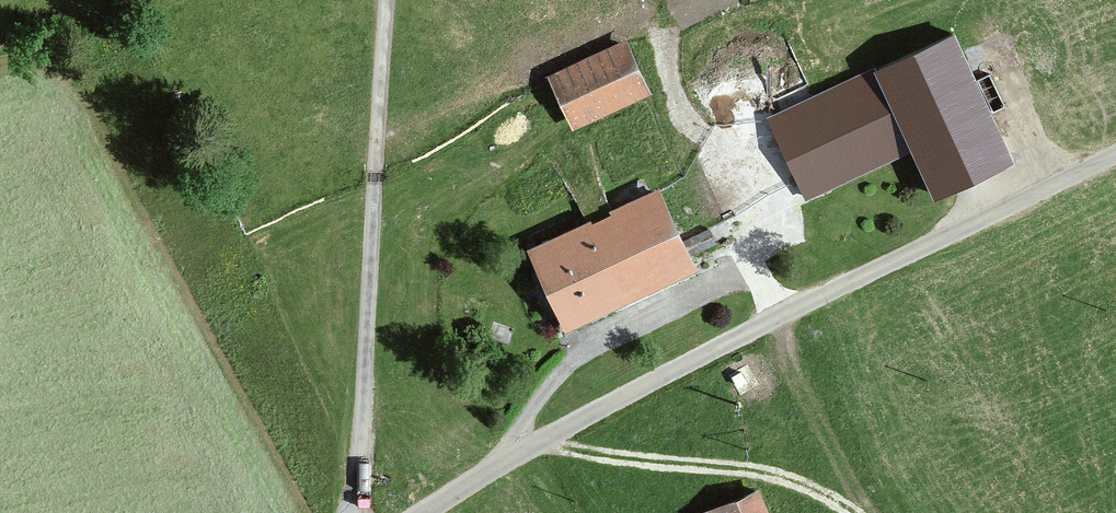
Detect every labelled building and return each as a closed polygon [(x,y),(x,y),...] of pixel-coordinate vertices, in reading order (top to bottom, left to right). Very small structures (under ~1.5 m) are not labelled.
[(1012,159),(953,33),(770,119),(806,194),(913,144),(936,194),(1012,159)] [(575,120),(644,89),(624,44),(555,75),(575,120)] [(568,321),(687,265),(644,175),(604,194),(612,212),(534,249),(568,321)] [(715,243),(708,228),(682,241),(689,255),(715,243)] [(754,491),(704,512),(764,512),(754,491)]
